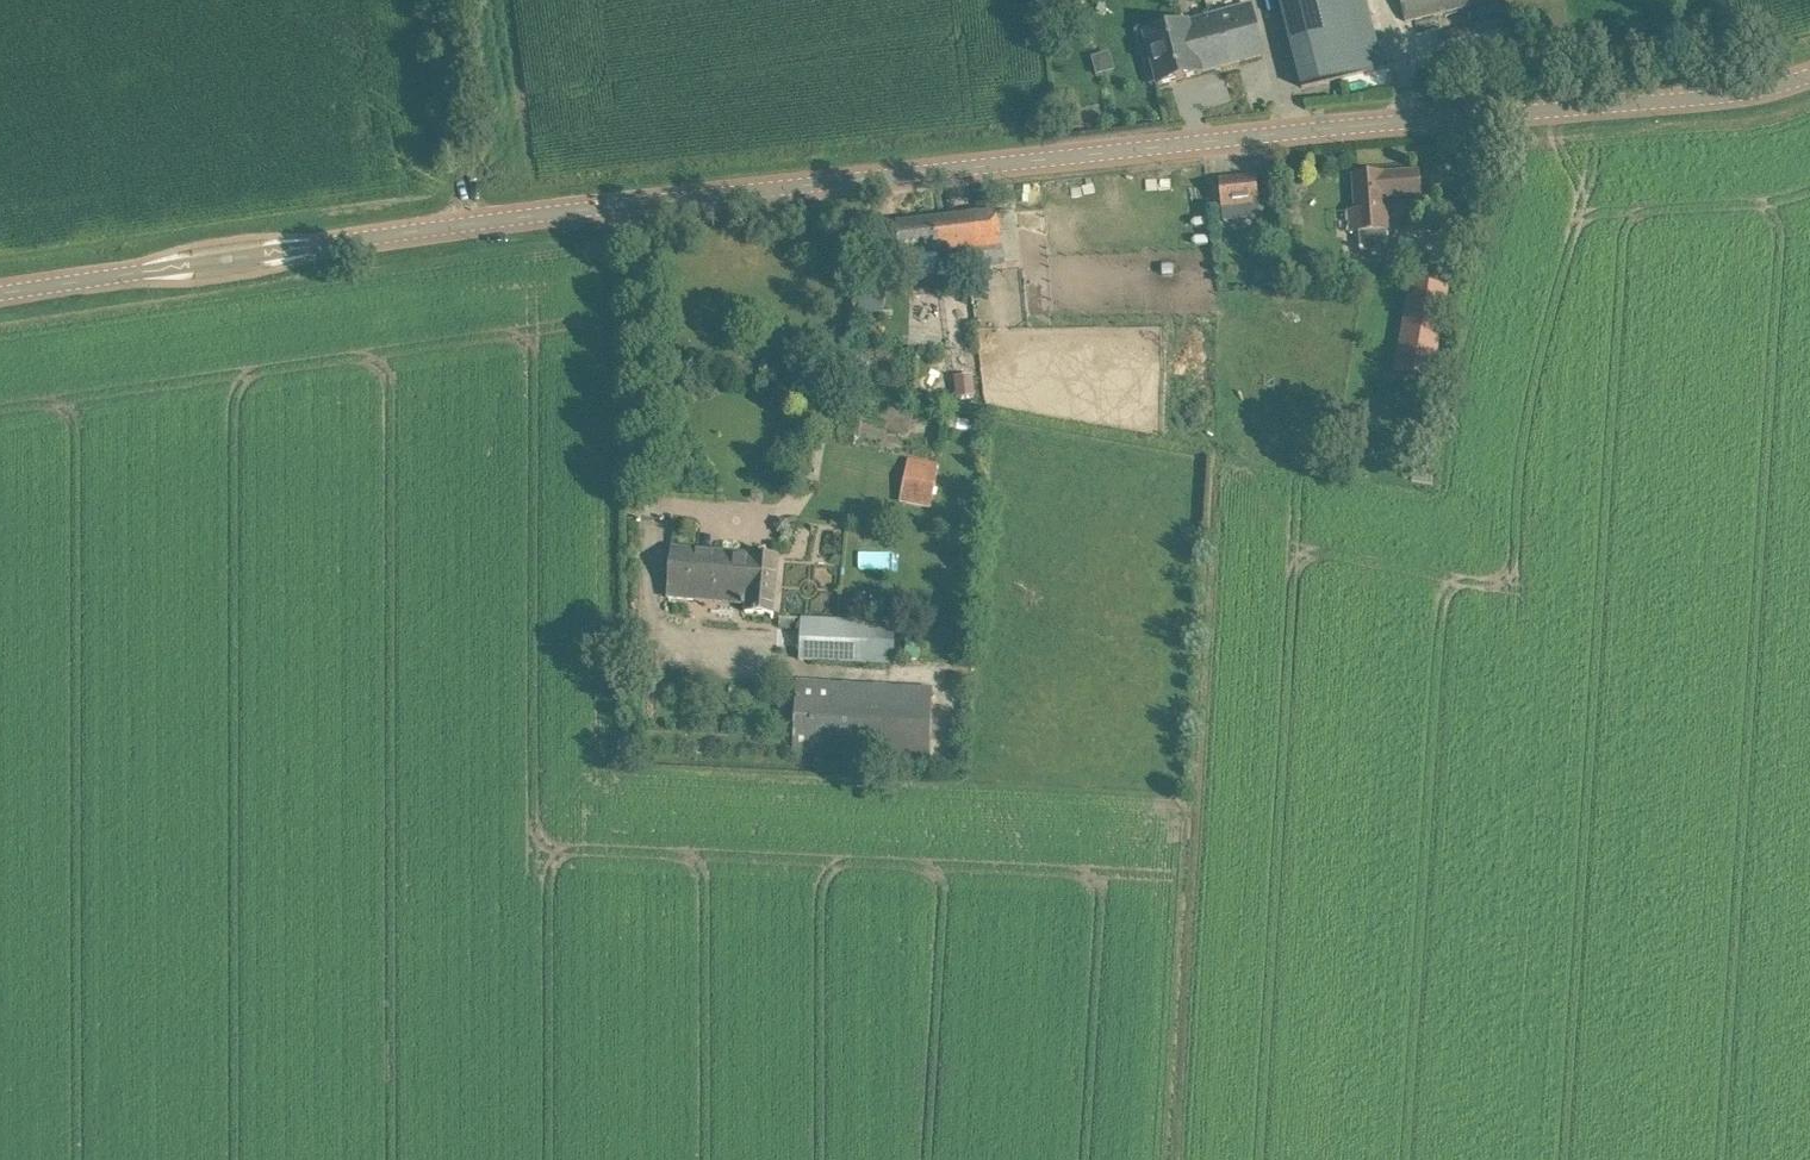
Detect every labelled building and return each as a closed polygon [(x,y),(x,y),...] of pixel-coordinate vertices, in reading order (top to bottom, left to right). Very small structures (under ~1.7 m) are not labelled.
[(1302,88),(1384,68),(1366,0),(1279,0),(1290,40),(1302,88)] [(1406,21),(1492,0),(1400,0),(1406,21)] [(1202,73),(1202,72),(1264,54),(1250,4),(1145,33),(1159,84),(1202,73)] [(1095,55),(1097,72),(1112,70),(1109,53),(1095,55)] [(1359,232),(1361,251),(1388,249),(1387,232),(1390,232),(1387,200),(1421,197),(1419,171),(1384,174),(1384,173),(1354,175),(1357,211),(1350,211),(1351,232),(1359,232)] [(1257,176),(1220,180),(1222,204),(1223,208),(1260,205),(1257,176)] [(1015,187),(1003,188),(1004,200),(1015,199),(1015,187)] [(897,222),(901,258),(939,254),(941,271),(967,268),(965,250),(1002,246),(998,210),(897,222)] [(1433,380),(1443,319),(1407,312),(1397,374),(1433,380)] [(974,380),(956,383),(958,399),(976,397),(974,380)] [(926,506),(934,465),(911,460),(902,501),(926,506)] [(671,549),(667,594),(744,600),(743,611),(774,613),(779,557),(732,553),(731,556),(717,555),(717,552),(671,549)] [(894,623),(880,622),(803,618),(800,658),(892,664),(894,623)] [(794,754),(930,761),(933,688),(798,681),(794,754)]
